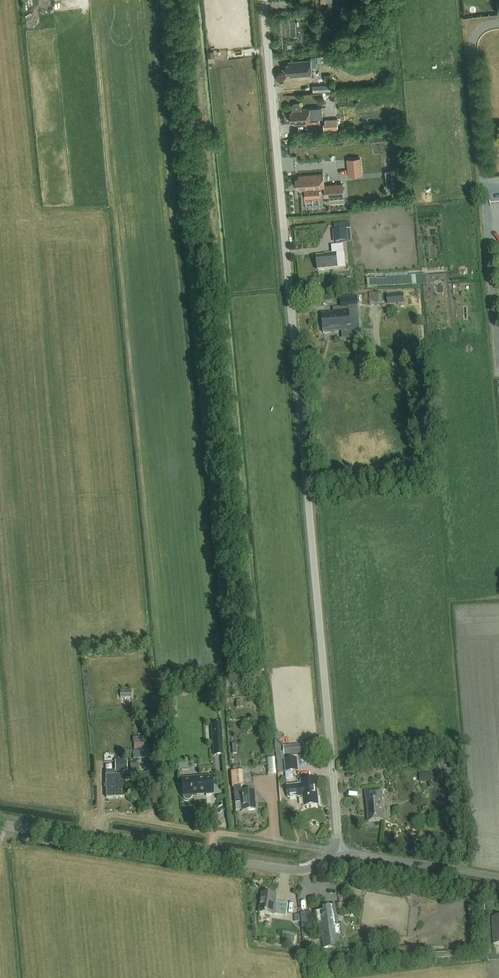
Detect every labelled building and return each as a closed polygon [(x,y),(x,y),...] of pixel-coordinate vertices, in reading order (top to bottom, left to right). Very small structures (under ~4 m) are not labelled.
[(33,20),(25,20),(26,29),(33,28),(33,20)] [(310,58),(310,60),(288,62),(288,65),(285,65),(286,74),(289,73),(290,77),(311,75),(311,69),(316,68),(316,63),(334,61),(334,56),(310,58)] [(331,84),(312,86),(312,92),(331,91),(331,84)] [(331,93),(330,99),(339,101),(340,95),(331,93)] [(291,113),(289,113),(290,122),(293,122),(293,125),(310,123),(319,122),(319,117),(322,117),(321,108),(301,110),(300,106),(298,104),(294,104),(292,106),(292,110),(291,110),(291,113)] [(337,120),(322,120),(323,130),(337,129),(337,120)] [(351,175),(366,174),(365,156),(350,157),(351,175)] [(325,197),(344,195),(343,183),(324,185),(323,173),(298,175),(298,178),(296,178),(297,188),(299,188),(300,190),(305,190),(320,189),(324,188),(325,197)] [(397,179),(387,180),(388,190),(398,188),(397,179)] [(320,189),(305,190),(306,199),(320,198),(320,189)] [(338,243),(355,242),(353,221),(337,222),(338,243)] [(330,256),(317,258),(318,271),(338,269),(336,254),(344,253),(343,245),(331,246),(332,254),(330,255),(330,256)] [(426,285),(426,275),(412,276),(412,278),(378,280),(378,279),(369,280),(369,288),(426,285)] [(388,304),(412,302),(411,293),(387,295),(388,304)] [(360,330),(357,297),(341,299),(340,299),(342,310),(334,311),(334,313),(321,315),(323,334),(360,330)] [(176,699),(167,700),(168,709),(176,708),(176,699)] [(211,724),(214,756),(223,755),(221,724),(211,724)] [(285,756),(305,754),(304,745),(284,747),(285,756)] [(276,748),(278,768),(277,768),(278,773),(284,772),(283,767),(284,767),(282,748),(276,748)] [(287,772),(299,771),(297,758),(286,760),(287,772)] [(115,771),(127,771),(127,760),(115,760),(115,771)] [(138,764),(130,765),(130,776),(138,776),(138,764)] [(237,765),(231,766),(232,787),(234,786),(236,811),(241,811),(256,810),(254,790),(244,791),(242,771),(237,771),(237,765)] [(106,798),(124,797),(124,776),(106,776),(106,798)] [(211,777),(181,779),(182,796),(183,796),(183,798),(184,800),(187,801),(189,801),(191,799),(192,797),(193,797),(193,796),(197,796),(197,795),(206,794),(206,796),(213,796),(211,777)] [(304,808),(319,806),(316,780),(302,782),(302,786),(288,787),(289,799),(303,798),(304,808)] [(381,799),(383,799),(382,791),(365,792),(366,800),(367,800),(369,823),(383,822),(381,799)] [(277,896),(262,894),(260,914),(274,916),(274,915),(286,917),(288,905),(280,904),(280,905),(276,904),(277,896)] [(344,924),(336,925),(336,923),(337,923),(334,906),(323,908),(324,911),(316,913),(317,920),(318,920),(319,924),(320,924),(324,949),(339,946),(338,938),(346,937),(344,924)] [(285,939),(295,941),(297,933),(287,930),(285,939)]
